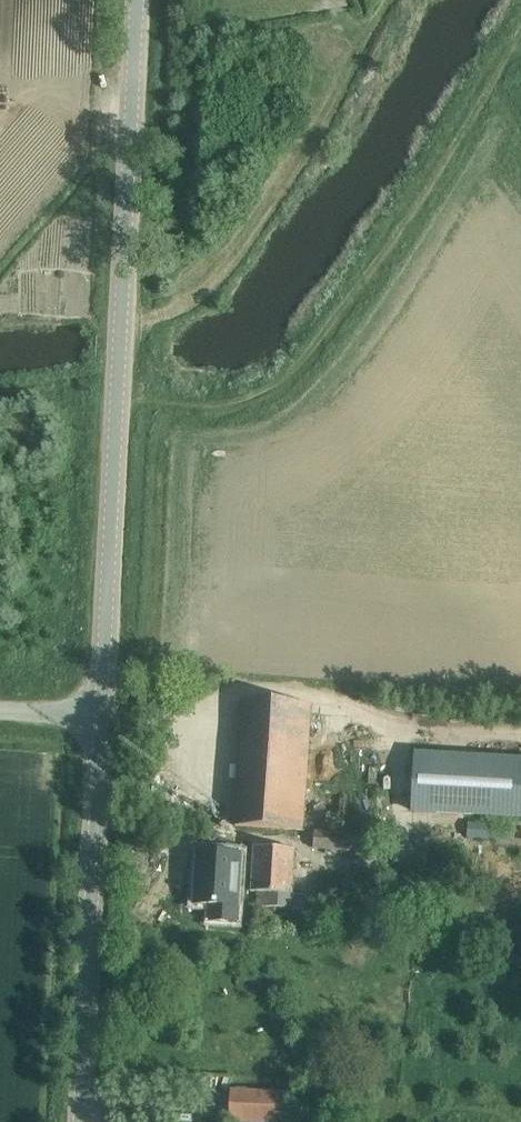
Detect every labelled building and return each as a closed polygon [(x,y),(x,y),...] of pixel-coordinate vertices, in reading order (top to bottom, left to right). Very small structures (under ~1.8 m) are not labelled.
[(235,827),(302,832),(311,707),(243,702),(235,827)] [(520,818),(520,761),(417,755),(414,813),(520,818)] [(468,840),(496,840),(497,826),(469,825),(468,840)] [(315,850),(367,853),(368,836),(316,833),(315,850)] [(255,848),(253,893),(260,894),(259,908),(295,910),(296,896),(287,895),(290,850),(255,848)] [(205,853),(201,906),(217,907),(216,923),(242,925),(247,856),(205,853)] [(253,1121),(287,1121),(288,1095),(233,1093),(232,1121),(253,1121)]
